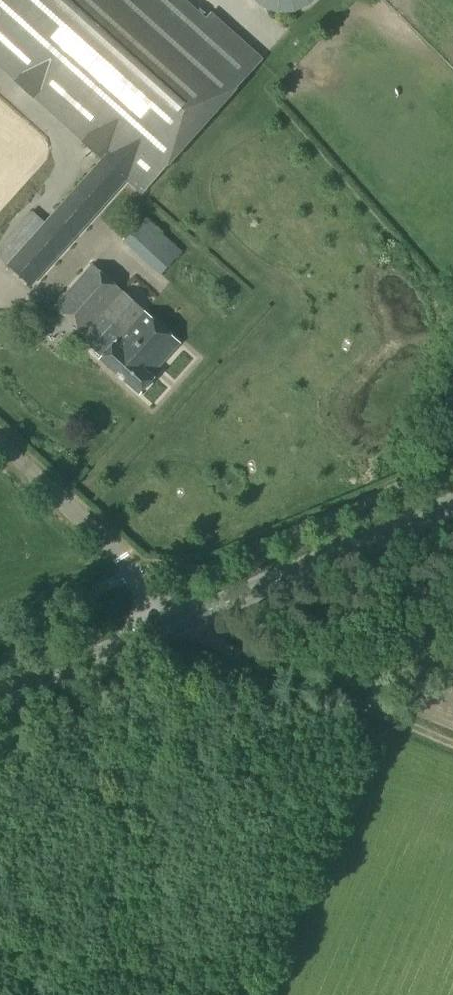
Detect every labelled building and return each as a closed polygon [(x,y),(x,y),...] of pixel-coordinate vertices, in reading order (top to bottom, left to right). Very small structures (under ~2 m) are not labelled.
[(181,0),(0,0),(0,67),(15,80),(13,82),(31,98),(33,96),(82,140),(81,141),(98,157),(100,156),(102,157),(6,265),(29,286),(125,178),(140,192),(258,59),(207,14),(203,19),(181,0)] [(255,5),(263,10),(270,13),(277,15),(284,15),(291,14),(299,12),(307,7),(313,2),(314,0),(250,0),(255,5)] [(160,276),(182,252),(145,219),(124,242),(160,276)] [(101,357),(143,310),(92,265),(55,305),(86,332),(80,338),(101,357)] [(143,310),(101,357),(99,359),(139,394),(154,378),(150,375),(179,342),(143,310)]
